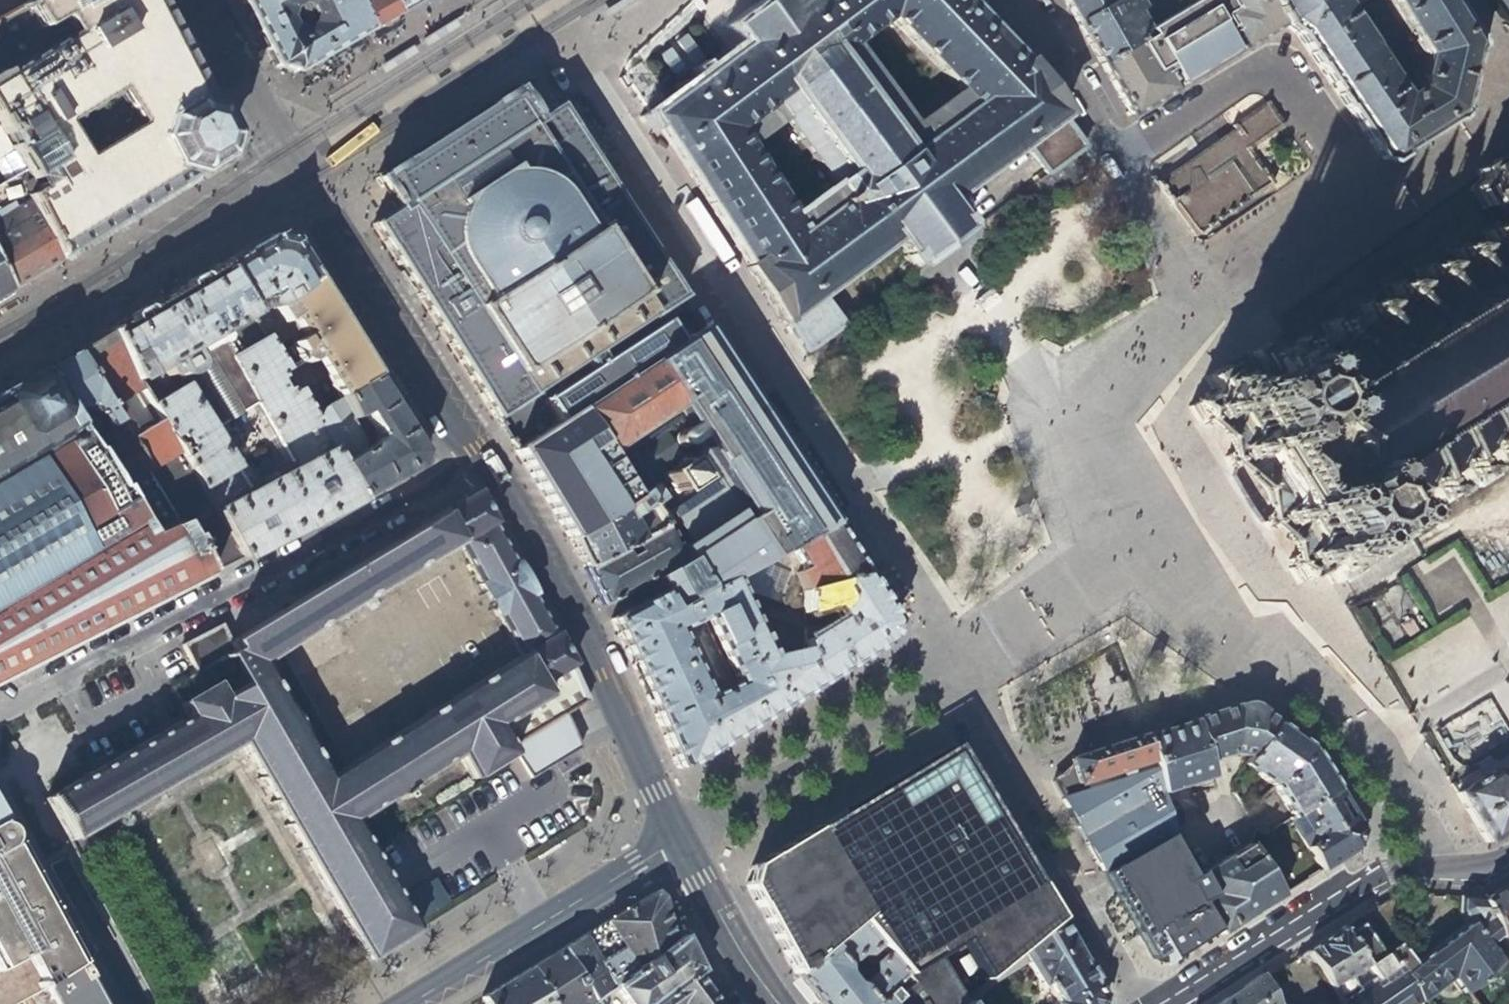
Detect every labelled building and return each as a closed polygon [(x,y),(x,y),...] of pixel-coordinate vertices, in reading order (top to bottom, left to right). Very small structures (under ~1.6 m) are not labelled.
[(51,261),(65,253),(101,232),(143,208),(218,163),(222,149),(225,140),(209,106),(206,107),(175,44),(153,0),(33,0),(30,1),(0,18),(0,142),(32,193),(24,198),(51,261)] [(353,0),(243,0),(239,2),(250,24),(273,67),(283,71),(291,73),(345,43),(366,31),(353,0)] [(394,15),(388,0),(353,0),(366,31),(377,24),(394,15)] [(394,15),(413,3),(419,0),(388,0),(394,15)] [(636,0),(620,0),(608,7),(613,14),(636,0)] [(732,55),(651,116),(748,266),(746,268),(780,322),(783,320),(805,354),(842,326),(821,293),(894,239),(904,254),(901,257),(908,266),(912,263),(917,270),(966,234),(960,226),(964,224),(957,216),(953,218),(943,203),(1020,147),(1045,175),(1070,156),(1083,146),(1060,117),(1061,114),(1024,61),(1021,63),(961,0),(690,0),(732,55)] [(1076,21),(1113,0),(1063,0),(1076,21)] [(1139,0),(1113,0),(1076,21),(1099,61),(1137,39),(1147,33),(1144,28),(1133,9),(1141,4),(1139,0)] [(1238,45),(1240,49),(1282,24),(1267,0),(1193,0),(1144,28),(1147,33),(1137,39),(1154,71),(1162,67),(1174,88),(1180,85),(1178,81),(1238,45)] [(1282,24),(1296,34),(1330,84),(1379,159),(1391,160),(1429,136),(1455,120),(1459,112),(1468,76),(1475,49),(1472,36),(1450,0),(1390,0),(1425,56),(1417,91),(1406,102),(1399,99),(1396,93),(1396,89),(1344,7),(1355,0),(1267,0),(1282,24)] [(431,45),(460,28),(455,21),(426,38),(431,45)] [(1162,67),(1154,71),(1137,39),(1099,61),(1129,115),(1174,88),(1162,67)] [(1238,45),(1178,81),(1180,85),(1240,49),(1238,45)] [(388,72),(416,54),(412,47),(383,65),(388,72)] [(638,64),(624,77),(645,99),(659,86),(638,64)] [(559,68),(545,76),(560,97),(572,90),(559,68)] [(570,125),(556,104),(533,119),(512,88),(438,136),(374,177),(394,209),(371,224),(378,236),(425,310),(494,418),(529,395),(527,392),(645,314),(646,317),(681,294),(635,225),(614,193),(604,178),(593,161),(570,125)] [(1271,103),(1158,176),(1198,238),(1277,187),(1249,144),(1283,122),(1271,103)] [(1,290),(18,281),(27,275),(32,272),(35,270),(51,261),(24,198),(32,193),(0,142),(0,288),(1,290)] [(1082,174),(1070,156),(1045,175),(1039,179),(1053,197),(1082,174)] [(1482,185),(1474,172),(1461,180),(1469,193),(1467,195),(1486,226),(1392,282),(1402,297),(1385,307),(1376,293),(1363,300),(1372,316),(1355,326),(1346,311),(1332,319),(1341,334),(1324,345),(1315,330),(1301,338),(1311,353),(1294,363),(1285,349),(1271,357),(1280,372),(1258,385),(1253,378),(1252,378),(1244,365),(1231,373),(1239,386),(1211,404),(1202,391),(1190,399),(1195,408),(1189,411),(1199,436),(1241,494),(1297,585),(1303,581),(1309,589),(1321,582),(1313,569),(1341,552),(1350,565),(1363,556),(1355,543),(1356,543),(1352,535),(1373,522),(1382,537),(1393,529),(1395,528),(1386,514),(1403,504),(1412,517),(1415,516),(1425,510),(1417,496),(1434,485),(1443,499),(1454,492),(1456,491),(1447,477),(1464,466),(1473,481),(1475,479),(1486,473),(1478,458),(1494,448),(1503,463),(1507,460),(1508,464),(1508,168),(1482,185)] [(265,309),(269,308),(294,293),(313,279),(292,246),(288,240),(276,239),(266,238),(237,255),(210,270),(248,319),(257,314),(247,301),(257,293),(261,299),(260,302),(260,305),(261,307),(262,308),(265,309)] [(168,295),(162,299),(154,303),(131,316),(104,332),(134,380),(147,373),(162,397),(155,401),(153,398),(147,401),(177,451),(185,463),(197,485),(216,513),(234,548),(240,559),(292,532),(299,529),(307,525),(311,523),(359,498),(339,464),(311,415),(275,354),(270,348),(260,335),(251,323),(248,319),(210,270),(168,295)] [(311,360),(313,354),(317,351),(317,352),(317,353),(318,355),(319,355),(321,356),(323,356),(350,339),(313,279),(294,293),(269,308),(275,316),(280,323),(260,335),(270,348),(288,337),(291,342),(289,344),(296,355),(295,356),(299,362),(305,363),(311,360)] [(260,319),(251,323),(260,335),(280,323),(275,316),(263,323),(260,319)] [(541,404),(554,423),(559,421),(677,342),(662,319),(598,361),(601,364),(541,404)] [(658,482),(667,495),(671,492),(674,496),(696,482),(728,531),(747,520),(760,553),(764,550),(769,559),(830,523),(802,479),(761,416),(746,394),(728,367),(701,326),(677,342),(581,411),(560,424),(559,421),(554,423),(514,449),(543,496),(568,538),(616,508),(585,458),(609,450),(681,407),(691,422),(678,431),(675,438),(679,444),(688,445),(692,443),(695,447),(703,442),(708,451),(686,466),(683,461),(662,474),(664,478),(658,482)] [(147,471),(177,451),(147,401),(134,380),(104,332),(85,343),(70,352),(105,402),(147,471)] [(318,364),(324,374),(358,352),(354,345),(350,339),(323,356),(321,356),(319,355),(318,355),(317,353),(317,352),(317,351),(313,354),(318,364)] [(240,415),(256,405),(229,357),(235,352),(231,346),(215,356),(213,357),(212,357),(211,357),(210,357),(209,357),(208,357),(207,356),(206,356),(205,355),(204,354),(203,354),(203,353),(202,352),(201,349),(200,349),(240,415)] [(233,419),(240,415),(200,349),(187,357),(189,359),(191,363),(191,366),(191,367),(226,424),(233,419)] [(45,367),(38,371),(86,449),(88,448),(112,488),(115,487),(148,536),(176,524),(144,472),(147,471),(105,402),(70,352),(64,355),(45,367)] [(324,374),(339,398),(373,376),(358,352),(324,374)] [(211,433),(226,424),(191,367),(190,369),(189,371),(178,378),(211,433)] [(209,574),(204,563),(189,537),(187,537),(184,533),(147,471),(144,472),(176,524),(148,536),(115,487),(112,488),(88,448),(86,449),(38,371),(0,393),(0,679),(209,574)] [(414,471),(421,453),(403,423),(373,376),(339,398),(351,421),(364,415),(374,436),(372,438),(371,440),(372,444),(365,448),(339,464),(359,498),(392,482),(414,471)] [(339,398),(311,415),(339,464),(365,448),(351,421),(339,398)] [(407,417),(403,420),(414,437),(418,434),(407,417)] [(147,471),(184,533),(216,513),(197,485),(185,463),(177,451),(147,471)] [(1456,491),(1454,492),(1460,502),(1481,489),(1475,479),(1473,481),(1464,466),(1447,477),(1456,491)] [(674,763),(682,767),(731,737),(764,716),(811,686),(853,661),(887,640),(893,619),(864,574),(830,523),(769,559),(764,550),(760,553),(747,520),(728,531),(696,482),(674,496),(671,492),(667,495),(661,499),(651,504),(663,522),(664,524),(672,519),(685,541),(676,546),(683,558),(649,578),(652,585),(656,593),(610,618),(616,631),(632,673),(648,704),(674,763)] [(1425,510),(1443,499),(1434,485),(1417,496),(1425,510)] [(652,486),(616,508),(568,538),(583,566),(663,522),(651,504),(661,499),(652,486)] [(240,744),(365,962),(414,932),(351,823),(457,758),(471,781),(513,755),(510,750),(502,737),(519,727),(514,719),(543,701),(556,721),(564,716),(586,702),(569,667),(572,665),(556,637),(554,638),(531,598),(533,596),(523,579),(515,563),(512,564),(491,526),(492,524),(475,493),(439,514),(439,517),(229,641),(226,643),(231,652),(247,683),(219,700),(210,685),(178,703),(187,718),(93,772),(45,800),(69,842),(240,744)] [(1395,528),(1393,529),(1398,539),(1420,525),(1415,516),(1412,517),(1403,504),(1386,514),(1395,528)] [(189,537),(204,563),(234,548),(216,513),(184,533),(187,537),(189,537)] [(664,524),(663,522),(583,566),(592,583),(603,604),(649,578),(683,558),(676,546),(664,524)] [(209,574),(240,559),(234,548),(204,563),(209,574)] [(226,643),(229,641),(221,625),(181,645),(190,662),(194,670),(231,652),(226,643)] [(343,768),(275,653),(259,663),(326,779),(343,768)] [(1229,754),(1250,756),(1275,721),(1257,708),(1234,706),(1220,711),(1191,720),(1205,762),(1229,754)] [(579,751),(564,716),(556,721),(534,735),(510,750),(513,755),(514,754),(519,763),(530,780),(579,751)] [(1210,778),(1205,762),(1191,720),(1162,729),(1141,736),(1160,793),(1210,778)] [(1244,765),(1273,787),(1311,746),(1287,730),(1275,721),(1250,756),(1244,765)] [(1052,780),(1062,798),(1061,799),(1097,871),(1102,872),(1165,836),(1172,832),(1160,793),(1141,736),(1105,747),(1067,760),(1071,770),(1052,780)] [(815,827),(869,915),(863,920),(905,974),(915,983),(892,1003),(966,1003),(969,1002),(980,992),(991,985),(987,978),(1058,917),(1039,885),(996,815),(981,790),(952,742),(908,770),(815,827)] [(1294,818),(1312,807),(1338,792),(1323,767),(1311,746),(1273,787),(1294,818)] [(1494,772),(1492,770),(1454,794),(1484,843),(1508,829),(1508,763),(1494,772)] [(1359,827),(1338,792),(1312,807),(1319,819),(1314,823),(1317,828),(1312,830),(1313,835),(1302,841),(1321,870),(1345,855),(1355,848),(1359,827)] [(0,829),(1,830),(2,830),(2,831),(3,832),(3,833),(4,834),(4,835),(4,836),(5,836),(5,837),(5,838),(5,839),(5,840),(5,841),(4,842),(4,843),(4,844),(3,844),(3,845),(2,846),(1,847),(0,848),(0,849),(1,850),(12,845),(0,823),(0,829)] [(869,915),(815,827),(791,842),(752,865),(745,883),(781,948),(795,973),(863,920),(869,915)] [(1165,836),(1102,872),(1109,883),(1142,940),(1146,947),(1158,940),(1172,965),(1217,936),(1197,904),(1209,896),(1197,875),(1190,878),(1172,848),(1165,836)] [(1282,894),(1249,843),(1197,875),(1209,896),(1197,904),(1217,936),(1233,925),(1282,894)] [(61,935),(32,882),(12,845),(1,850),(0,849),(0,968),(61,935)] [(438,877),(407,893),(421,920),(452,903),(438,877)] [(1483,899),(1501,936),(1501,937),(1508,933),(1508,883),(1483,899)] [(673,942),(666,918),(662,900),(656,891),(560,949),(547,958),(527,970),(547,1003),(592,1003),(591,1002),(623,981),(620,978),(673,942)] [(1413,921),(1397,893),(1372,909),(1388,936),(1413,921)] [(1440,945),(1405,968),(1421,996),(1454,974),(1467,994),(1505,968),(1488,944),(1501,936),(1483,899),(1460,897),(1457,918),(1458,921),(1462,930),(1440,945)] [(1058,917),(987,978),(991,985),(1027,960),(1039,980),(1046,980),(1057,1000),(1056,1003),(1098,1003),(1102,995),(1088,970),(1058,917)] [(1421,996),(1405,968),(1393,947),(1383,953),(1378,955),(1357,919),(1341,928),(1362,964),(1369,977),(1352,989),(1336,1000),(1339,1003),(1422,1003),(1421,996)] [(874,999),(905,974),(863,920),(795,973),(819,1003),(879,1003),(874,999)] [(1343,976),(1362,964),(1341,928),(1316,944),(1305,950),(1336,1000),(1352,989),(1343,976)] [(14,981),(17,986),(15,988),(17,991),(27,986),(21,975),(68,949),(61,935),(0,968),(0,988),(14,981)] [(625,1003),(651,1003),(694,976),(700,972),(692,958),(681,936),(673,942),(620,978),(623,981),(591,1002),(592,1003),(600,1003),(601,1003),(616,1003),(622,1000),(625,1003)] [(68,949),(21,975),(27,986),(17,991),(15,988),(17,986),(14,981),(0,988),(0,1003),(22,1003),(34,997),(45,990),(79,968),(68,949)] [(91,990),(79,968),(45,990),(53,1003),(99,1003),(91,990)] [(480,998),(484,1003),(547,1003),(527,970),(507,982),(480,998)] [(1265,975),(1225,1000),(1219,1003),(1284,1003),(1265,975)] [(704,989),(694,976),(651,1003),(716,1003),(704,989)]
